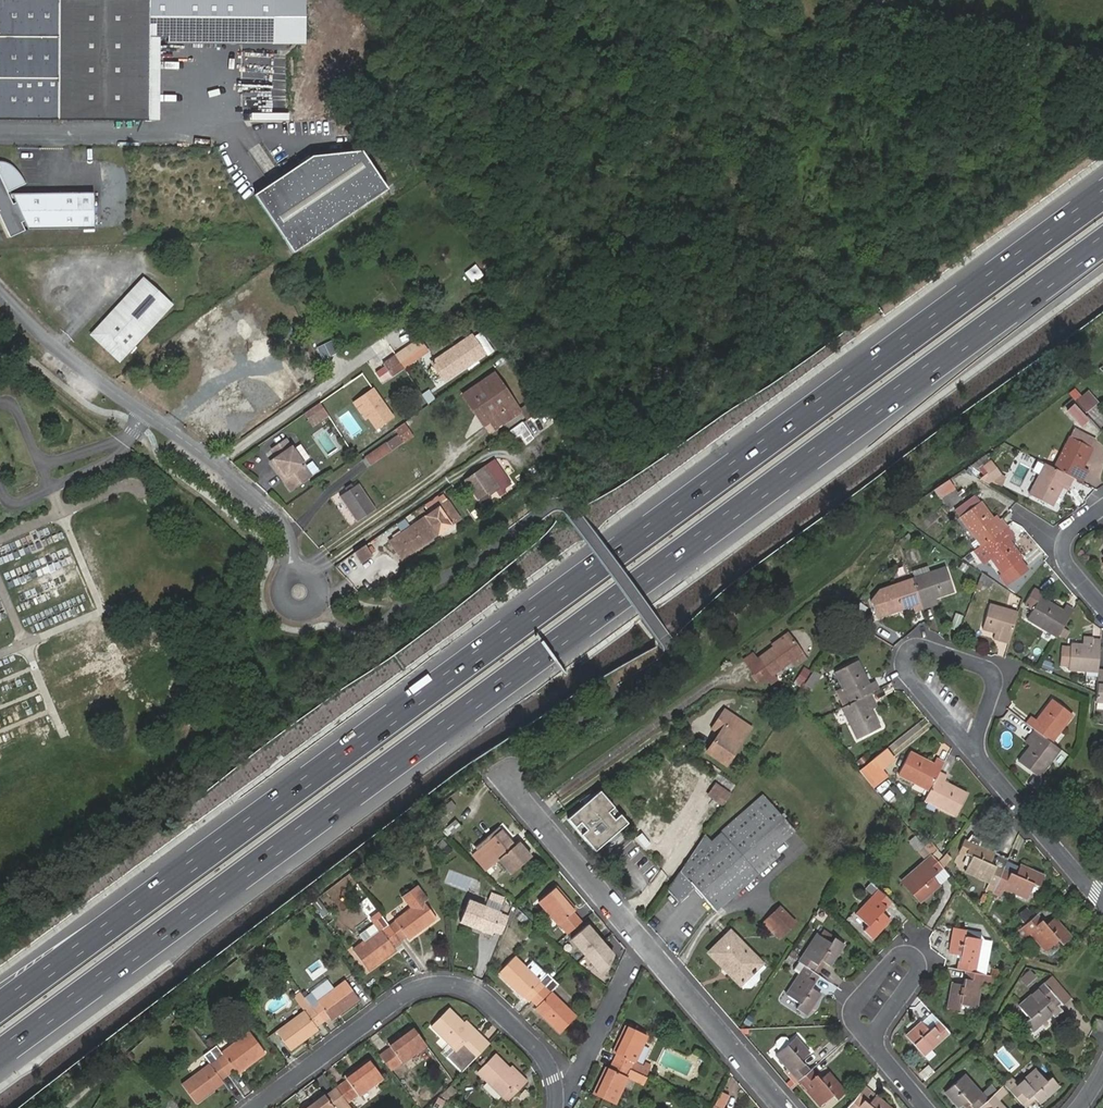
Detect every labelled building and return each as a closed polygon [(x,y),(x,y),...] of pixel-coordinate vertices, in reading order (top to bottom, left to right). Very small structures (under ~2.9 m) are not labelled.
[(151,112),(150,28),(150,0),(0,0),(0,114),(151,112)] [(158,29),(150,28),(151,112),(159,112),(158,29)] [(292,248),(393,195),(372,154),(321,153),(260,186),(292,248)] [(0,174),(0,175),(9,198),(28,191),(18,181),(9,173),(0,168),(3,173),(0,174)] [(8,242),(24,236),(21,228),(14,211),(9,198),(0,175),(0,223),(8,242)] [(87,192),(78,193),(76,229),(91,227),(87,192)] [(78,193),(13,200),(16,210),(14,211),(21,228),(23,227),(26,235),(76,229),(78,193)] [(103,328),(96,336),(119,359),(142,335),(140,333),(168,303),(145,281),(117,311),(114,308),(103,328)] [(92,333),(96,336),(103,328),(114,308),(92,333)] [(393,356),(402,368),(432,347),(424,334),(393,356)] [(477,336),(472,340),(484,357),(490,353),(477,336)] [(472,340),(433,366),(445,384),(484,357),(472,340)] [(380,383),(402,368),(393,356),(384,362),(382,359),(358,377),(365,386),(377,379),(380,383)] [(493,372),(468,389),(488,418),(495,429),(521,411),(493,372)] [(372,389),(356,401),(367,417),(375,429),(392,418),(372,389)] [(488,418),(468,389),(459,395),(479,425),(488,418)] [(523,408),(529,418),(545,406),(538,398),(523,408)] [(316,401),(301,412),(308,421),(323,410),(318,404),(316,401)] [(356,401),(353,403),(365,419),(367,417),(356,401)] [(1086,402),(1081,406),(1085,412),(1091,408),(1086,402)] [(1083,426),(1090,418),(1074,403),(1066,412),(1083,426)] [(325,414),(323,410),(308,421),(310,424),(325,414)] [(415,433),(406,421),(395,429),(398,433),(403,441),(415,433)] [(522,423),(511,430),(516,438),(521,434),(526,441),(532,438),(522,423)] [(403,441),(398,433),(365,455),(366,457),(369,462),(370,463),(403,441)] [(287,438),(274,447),(279,455),(271,461),(289,486),(311,472),(287,438)] [(1053,469),(1073,479),(1081,483),(1086,475),(1080,472),(1092,450),(1070,438),(1053,469)] [(412,470),(417,478),(426,472),(420,464),(412,470)] [(1053,469),(1045,465),(1030,494),(1053,506),(1064,484),(1069,486),(1073,479),(1053,469)] [(484,466),(464,479),(479,498),(486,494),(488,496),(500,487),(484,466)] [(997,467),(982,478),(988,485),(1003,475),(997,467)] [(940,499),(956,489),(950,479),(934,490),(940,499)] [(343,488),(347,492),(356,485),(353,481),(343,488)] [(341,497),(357,521),(375,508),(359,484),(356,485),(347,492),(341,497)] [(455,495),(450,488),(444,492),(449,499),(455,495)] [(966,490),(949,503),(952,508),(969,494),(966,490)] [(955,511),(961,518),(981,502),(976,495),(955,511)] [(448,502),(389,541),(402,559),(461,520),(448,502)] [(961,518),(981,545),(1006,527),(1001,520),(996,523),(981,502),(961,518)] [(981,545),(973,551),(982,563),(989,557),(991,559),(1002,574),(1020,560),(1022,559),(1009,541),(1006,537),(1011,534),(1006,527),(981,545)] [(915,529),(902,540),(904,543),(918,533),(915,529)] [(371,553),(365,544),(353,552),(360,561),(371,553)] [(972,556),(967,559),(973,566),(977,563),(972,556)] [(1027,570),(1020,560),(1002,574),(1001,575),(1003,578),(1008,574),(1013,581),(1027,570)] [(945,569),(913,580),(923,609),(931,606),(929,601),(953,592),(945,569)] [(1008,585),(1013,581),(1008,574),(1003,578),(1008,585)] [(985,578),(981,583),(990,589),(993,584),(985,578)] [(923,609),(913,580),(881,590),(889,615),(912,606),(915,612),(923,609)] [(1027,619),(1057,638),(1074,611),(1065,606),(1062,611),(1040,598),(1043,593),(1034,589),(1025,605),(1033,610),(1027,619)] [(868,609),(863,605),(857,612),(863,617),(868,609)] [(1008,644),(1018,613),(989,605),(982,629),(1002,635),(1000,641),(1008,644)] [(957,611),(951,626),(959,629),(965,614),(957,611)] [(1064,629),(1059,637),(1065,640),(1069,633),(1064,629)] [(773,644),(776,648),(791,637),(788,633),(773,644)] [(791,637),(776,648),(761,658),(750,666),(762,682),(767,679),(771,684),(777,680),(773,674),(791,662),(795,667),(806,659),(791,637)] [(1069,670),(1097,673),(1098,669),(1100,640),(1084,638),(1083,646),(1071,645),(1069,670)] [(850,704),(870,694),(879,689),(875,681),(869,684),(857,662),(835,672),(850,704)] [(1095,694),(1095,701),(1102,702),(1102,670),(1098,669),(1097,673),(1095,694)] [(814,670),(804,685),(810,690),(820,675),(814,670)] [(808,675),(803,671),(799,677),(804,681),(808,675)] [(850,704),(842,708),(857,739),(880,728),(869,705),(874,702),(870,694),(850,704)] [(1028,725),(1035,730),(1051,743),(1072,715),(1052,700),(1037,721),(1033,718),(1028,725)] [(732,726),(737,719),(728,713),(715,731),(719,735),(707,753),(727,767),(734,757),(731,754),(745,735),(732,726)] [(752,730),(737,719),(732,726),(745,735),(731,754),(734,757),(752,730)] [(1039,777),(1060,750),(1051,743),(1035,730),(1029,738),(1034,742),(1019,762),(1039,777)] [(930,791),(940,773),(944,764),(936,760),(933,764),(910,752),(898,774),(930,791)] [(872,761),(858,772),(867,782),(881,772),(872,761)] [(881,772),(867,782),(872,788),(886,777),(881,772)] [(930,791),(925,801),(955,817),(966,794),(944,783),(947,777),(940,773),(930,791)] [(720,786),(732,794),(736,787),(725,780),(720,786)] [(661,801),(663,803),(676,783),(674,782),(661,801)] [(717,786),(710,796),(717,801),(724,790),(717,786)] [(600,791),(568,819),(595,851),(627,823),(600,791)] [(688,804),(692,807),(697,798),(694,795),(688,804)] [(680,872),(667,891),(677,903),(695,888),(715,913),(757,876),(751,870),(793,832),(763,798),(722,834),(731,845),(689,882),(680,872)] [(456,820),(442,831),(448,838),(461,826),(456,820)] [(501,830),(478,850),(491,865),(500,859),(512,873),(531,857),(519,842),(514,845),(501,830)] [(414,831),(405,838),(410,844),(419,837),(414,831)] [(441,848),(448,841),(441,834),(434,841),(441,848)] [(459,835),(453,841),(461,848),(466,843),(459,835)] [(986,889),(993,892),(1004,869),(1008,860),(980,847),(983,840),(972,835),(967,841),(964,840),(959,851),(966,855),(967,853),(972,856),(966,871),(989,882),(986,889)] [(931,854),(924,847),(918,853),(925,860),(931,854)] [(931,854),(925,860),(907,877),(917,890),(913,894),(920,903),(939,886),(933,877),(942,868),(931,854)] [(1004,869),(993,892),(1001,896),(1004,889),(1027,899),(1034,885),(1039,887),(1044,876),(1020,866),(1016,875),(1004,869)] [(950,877),(942,868),(933,877),(939,886),(950,877)] [(389,926),(402,942),(408,937),(409,939),(436,918),(423,900),(426,897),(418,886),(404,896),(412,908),(394,920),(395,922),(389,926)] [(557,886),(539,901),(558,924),(560,923),(568,933),(582,922),(573,911),(576,909),(557,886)] [(892,902),(880,891),(856,916),(867,928),(864,931),(872,939),(890,920),(882,912),(892,902)] [(495,931),(501,934),(512,905),(505,903),(501,912),(469,901),(461,922),(493,935),(495,931)] [(779,908),(768,919),(784,934),(794,923),(779,908)] [(395,947),(402,942),(389,926),(379,911),(370,918),(373,923),(378,931),(364,941),(354,949),(369,970),(397,949),(395,947)] [(1037,915),(1018,931),(1025,939),(1031,934),(1046,951),(1059,941),(1063,945),(1071,938),(1054,919),(1046,926),(1037,915)] [(784,934),(768,919),(764,923),(779,939),(784,934)] [(358,933),(364,941),(378,931),(373,923),(358,933)] [(587,924),(570,938),(584,955),(601,940),(587,924)] [(958,969),(966,971),(975,973),(980,939),(966,937),(966,931),(954,929),(950,953),(960,956),(958,969)] [(824,930),(821,935),(831,942),(835,937),(824,930)] [(731,932),(709,953),(725,971),(728,968),(742,983),(761,964),(731,932)] [(818,935),(799,963),(813,972),(821,960),(830,965),(843,945),(834,938),(831,944),(818,935)] [(260,951),(247,962),(251,968),(264,958),(260,951)] [(526,995),(532,1000),(552,979),(547,973),(539,980),(525,966),(515,957),(499,973),(524,997),(526,995)] [(525,966),(539,980),(547,973),(532,959),(525,966)] [(813,972),(799,963),(794,971),(799,974),(785,996),(799,1005),(796,1009),(806,1016),(820,994),(811,987),(819,976),(813,972)] [(976,1008),(982,974),(975,973),(966,971),(964,984),(953,983),(948,1008),(960,1010),(961,1005),(976,1008)] [(1030,971),(1021,979),(1026,985),(1036,977),(1030,971)] [(1053,977),(1045,984),(1055,996),(1057,999),(1063,1005),(1072,997),(1069,993),(1058,981),(1053,977)] [(552,979),(532,1000),(538,1007),(536,1009),(560,1032),(575,1016),(552,992),(559,985),(552,979)] [(311,1007),(322,1022),(330,1017),(332,1020),(359,999),(346,981),(318,1000),(312,993),(304,998),(311,1007)] [(1045,984),(1019,1006),(1029,1018),(1025,1022),(1032,1031),(1052,1014),(1055,1018),(1063,1011),(1055,1001),(1057,999),(1055,996),(1045,984)] [(317,1026),(322,1022),(311,1007),(305,1012),(305,1011),(278,1030),(292,1050),(319,1029),(317,1026)] [(464,1070),(490,1044),(475,1029),(473,1031),(463,1022),(449,1008),(432,1025),(450,1044),(456,1050),(449,1056),(464,1070)] [(1094,1028),(1102,1031),(1102,1021),(1096,1019),(1094,1028)] [(473,1031),(475,1029),(466,1020),(463,1022),(473,1031)] [(950,1033),(938,1021),(929,1029),(922,1022),(906,1035),(923,1056),(950,1033)] [(617,1054),(613,1060),(630,1068),(644,1075),(646,1076),(649,1069),(635,1062),(647,1034),(625,1024),(612,1052),(617,1054)] [(427,1045),(412,1025),(389,1043),(391,1047),(380,1055),(392,1070),(401,1063),(403,1063),(427,1045)] [(209,1050),(228,1075),(235,1071),(238,1074),(265,1053),(250,1032),(222,1052),(217,1046),(209,1050)] [(780,1051),(790,1043),(785,1037),(782,1037),(776,1042),(776,1046),(780,1051)] [(797,1080),(808,1071),(801,1061),(809,1055),(795,1038),(790,1043),(775,1055),(786,1068),(797,1080)] [(443,1050),(449,1056),(456,1050),(450,1044),(443,1050)] [(223,1079),(228,1075),(209,1050),(203,1055),(210,1064),(183,1085),(196,1103),(224,1081),(223,1079)] [(495,1054),(478,1071),(508,1100),(528,1081),(522,1075),(520,1078),(495,1054)] [(347,1079),(336,1087),(347,1102),(357,1094),(358,1095),(382,1076),(369,1058),(344,1076),(347,1079)] [(606,1067),(593,1094),(615,1104),(628,1077),(640,1082),(644,1075),(630,1068),(613,1060),(610,1068),(606,1067)] [(797,1080),(786,1068),(782,1071),(793,1083),(797,1080)] [(820,1080),(810,1069),(808,1071),(797,1080),(819,1107),(833,1096),(836,1100),(845,1093),(828,1074),(820,1080)] [(1004,1085),(1025,1107),(1026,1107),(1035,1100),(1038,1103),(1058,1085),(1051,1078),(1047,1082),(1035,1069),(1018,1084),(1012,1078),(1004,1085)] [(992,1096),(989,1092),(984,1096),(965,1075),(944,1093),(957,1107),(958,1107),(962,1105),(966,1101),(972,1107),(978,1107),(979,1107),(992,1096)] [(450,1086),(444,1093),(447,1097),(454,1090),(450,1086)] [(347,1102),(336,1087),(325,1095),(323,1092),(301,1107),(352,1107),(347,1102)] [(523,1099),(528,1093),(525,1090),(519,1095),(523,1099)] [(720,1092),(714,1105),(723,1107),(728,1096),(720,1092)] [(857,1096),(846,1107),(889,1107),(875,1097),(868,1105),(857,1096)] [(992,1096),(979,1107),(980,1107),(1003,1107),(992,1096)]
